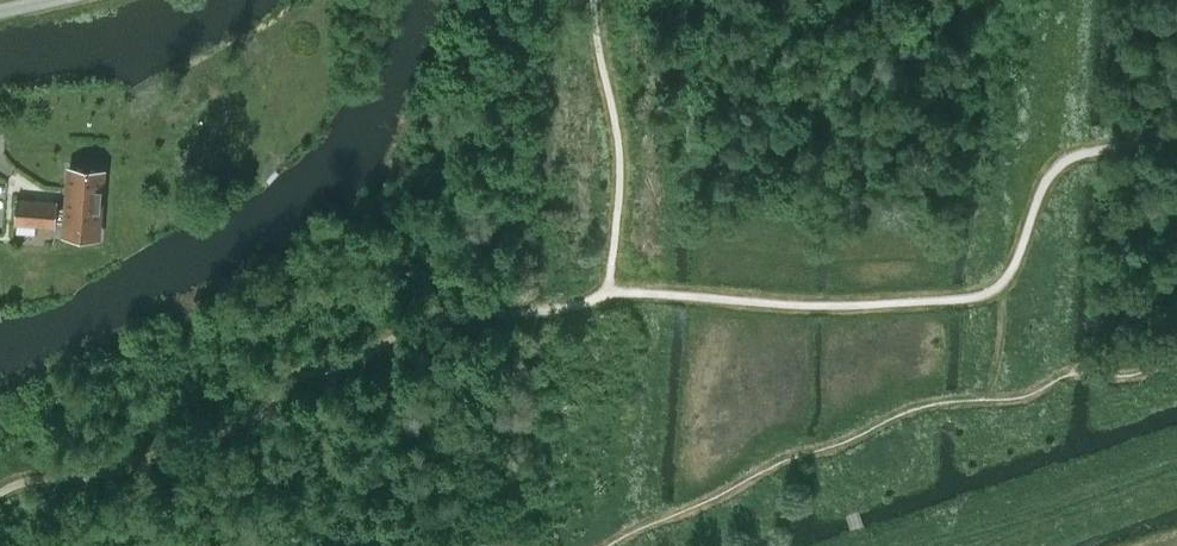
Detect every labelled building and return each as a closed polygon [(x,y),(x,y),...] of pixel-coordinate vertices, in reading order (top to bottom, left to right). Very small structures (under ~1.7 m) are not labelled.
[(17,198),(15,223),(56,226),(57,220),(66,221),(66,225),(99,228),(103,170),(70,167),(67,208),(57,207),(57,201),(17,198)]
